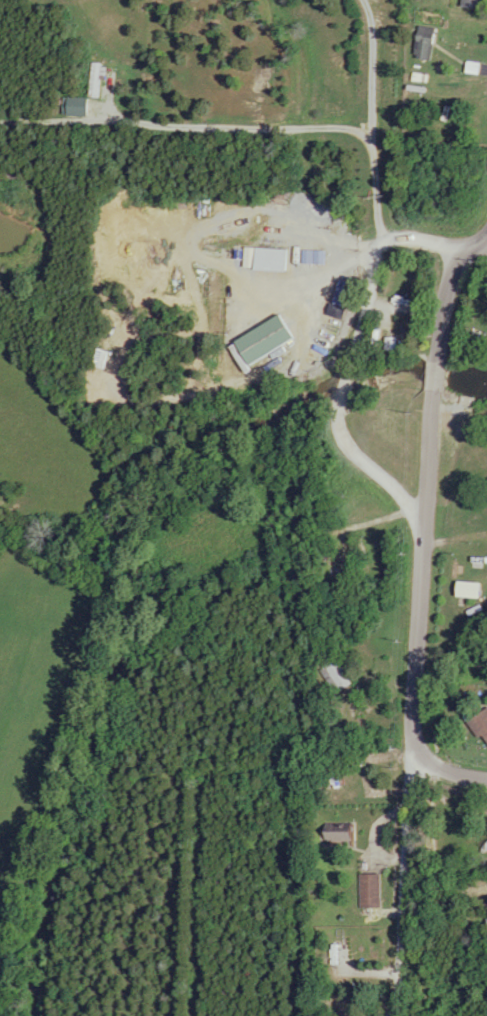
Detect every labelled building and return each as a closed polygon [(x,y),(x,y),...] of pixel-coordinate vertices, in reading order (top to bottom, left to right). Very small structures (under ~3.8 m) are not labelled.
[(412,58),(429,61),(435,27),(418,24),(412,58)] [(296,194),(286,194),(287,230),(297,229),(296,194)] [(321,251),(289,251),(289,262),(321,262),(321,251)] [(296,339),(281,314),(232,342),(247,368),(296,339)] [(136,334),(127,325),(100,351),(110,360),(136,334)] [(355,685),(339,658),(322,668),(338,696),(355,685)] [(472,719),(486,743),(486,710),(472,719)] [(357,832),(330,832),(330,844),(357,844),(357,832)] [(362,875),(362,909),(385,909),(385,875),(362,875)]
